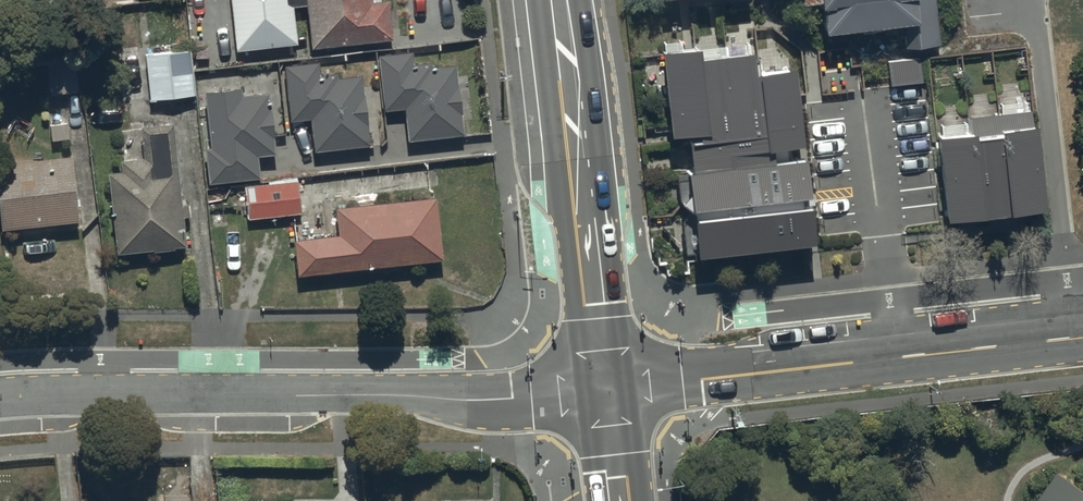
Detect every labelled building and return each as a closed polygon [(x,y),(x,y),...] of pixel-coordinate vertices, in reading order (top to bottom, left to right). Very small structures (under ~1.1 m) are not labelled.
[(234,46),(297,40),(293,3),(305,2),(309,43),(390,36),(387,0),(230,0),(234,46)] [(905,31),(908,54),(940,50),(935,0),(820,0),(824,40),(905,31)] [(191,45),(146,50),(151,97),(196,92),(191,45)] [(696,45),(656,51),(671,148),(682,147),(698,261),(815,244),(803,163),(788,165),(786,146),(798,144),(787,72),(755,76),(751,52),(698,60),(696,45)] [(75,47),(44,52),(50,91),(81,87),(75,47)] [(410,47),(377,51),(383,107),(403,105),(407,137),(463,130),(454,60),(431,63),(431,58),(412,60),(410,47)] [(369,142),(361,70),(333,73),(333,69),(319,71),(318,58),(282,62),(289,118),(309,116),(313,149),(369,142)] [(274,149),(267,87),(243,90),(242,83),(205,87),(212,141),(204,142),(209,180),(261,174),(258,151),(274,149)] [(1000,127),(937,135),(949,228),(1044,216),(1030,113),(999,117),(1000,127)] [(68,123),(51,125),(52,141),(69,140),(68,123)] [(186,242),(182,213),(190,212),(188,185),(179,186),(173,125),(142,129),(144,152),(120,154),(121,167),(108,168),(117,249),(153,245),(153,248),(174,245),(174,243),(186,242)] [(2,225),(79,216),(72,150),(0,158),(0,204),(2,225)] [(244,182),(248,215),(300,209),(296,175),(244,182)] [(293,235),(297,272),(442,255),(435,193),(334,204),(336,230),(293,235)] [(1055,464),(1030,500),(1082,500),(1082,484),(1055,464)]
